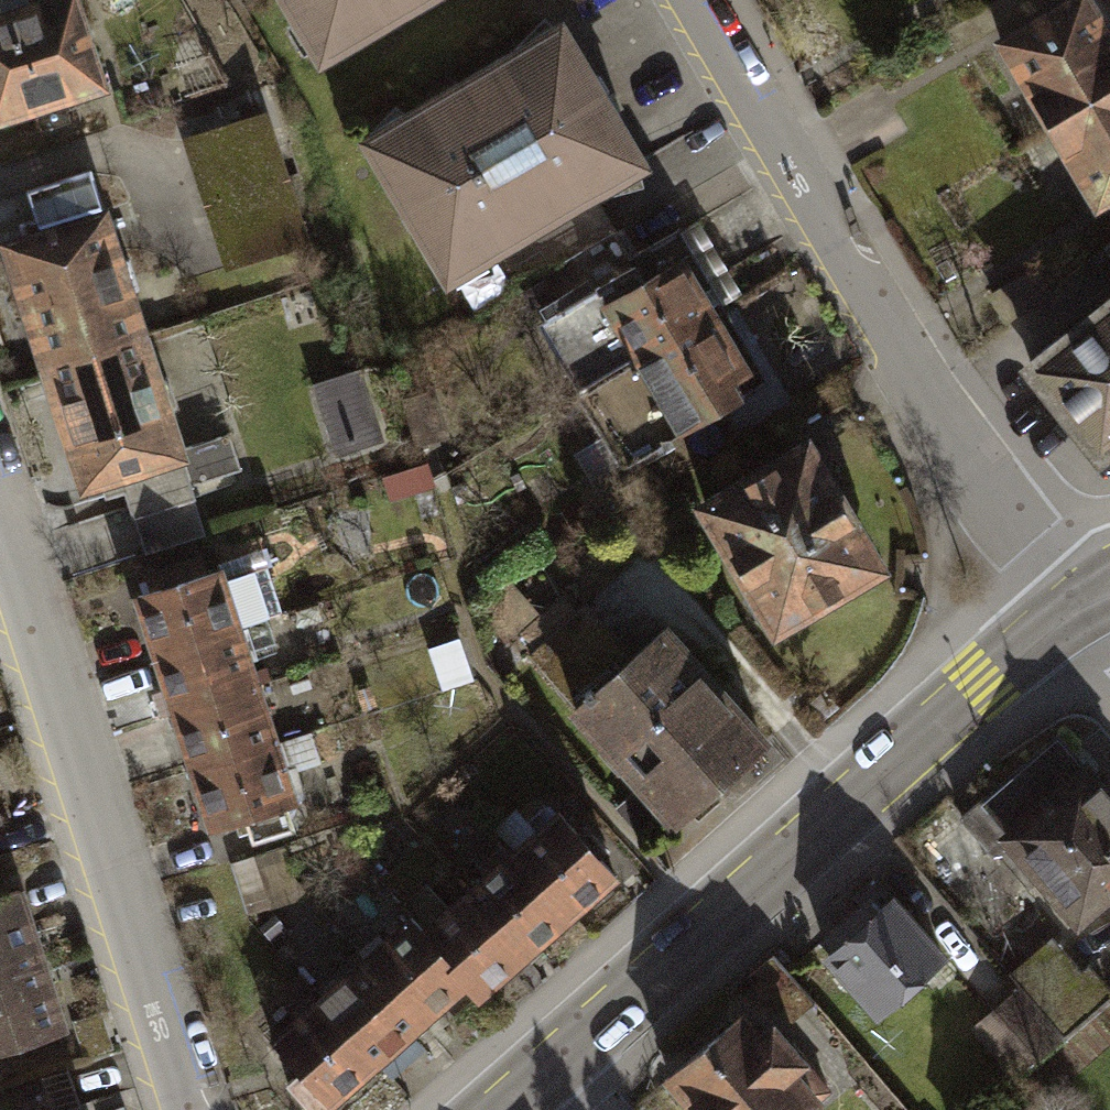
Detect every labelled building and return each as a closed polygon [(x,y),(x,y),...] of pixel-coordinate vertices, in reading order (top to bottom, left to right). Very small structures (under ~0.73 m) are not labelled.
[(40,123),(45,142),(78,132),(72,113),(119,99),(89,0),(52,0),(0,16),(0,135),(40,123)] [(325,76),(453,0),(279,0),(325,76)] [(1000,48),(1048,129),(1109,92),(1109,0),(1081,0),(1000,48)] [(363,147),(449,290),(498,261),(522,301),(624,240),(599,199),(651,167),(565,25),(363,147)] [(1048,129),(1096,210),(1109,202),(1109,92),(1048,129)] [(271,121),(188,146),(230,284),(313,259),(271,121)] [(44,231),(1,245),(40,371),(153,336),(103,178),(34,199),(44,231)] [(522,301),(585,405),(740,312),(749,306),(706,234),(643,271),(624,240),(522,301)] [(1105,476),(1109,472),(1109,305),(1024,369),(1105,476)] [(585,405),(629,476),(783,383),(740,312),(585,405)] [(153,336),(40,371),(80,497),(126,483),(136,515),(202,495),(153,336)] [(340,453),(373,445),(356,376),(323,384),(340,453)] [(696,510),(778,644),(899,571),(817,437),(696,510)] [(388,488),(396,513),(445,497),(436,472),(388,488)] [(227,573),(135,602),(153,660),(245,631),(284,619),(270,575),(232,587),(227,573)] [(514,649),(542,622),(516,596),(489,622),(514,649)] [(528,670),(679,835),(774,750),(668,634),(639,660),(594,610),(528,670)] [(245,631),(153,660),(172,718),(264,689),(245,631)] [(465,647),(434,657),(446,697),(478,687),(465,647)] [(264,689),(172,718),(190,776),(283,747),(264,689)] [(1078,934),(1109,907),(1109,790),(1065,737),(967,820),(1002,862),(1011,854),(1078,934)] [(283,747),(190,776),(209,834),(248,822),(256,848),(296,835),(288,809),(301,805),(283,747)] [(517,859),(577,928),(623,887),(563,819),(517,859)] [(290,855),(237,872),(249,910),(302,893),(290,855)] [(471,899),(531,968),(577,928),(517,859),(471,899)] [(52,964),(29,893),(0,902),(0,980),(52,964)] [(471,992),(485,1008),(531,968),(471,899),(425,939),(471,992)] [(865,908),(817,949),(877,1020),(947,961),(897,903),(876,921),(865,908)] [(365,963),(425,1032),(471,992),(425,939),(411,923),(365,963)] [(1027,995),(1067,1043),(1108,1008),(1058,949),(1017,984),(1027,995)] [(781,1030),(808,1006),(767,959),(740,982),(781,1030)] [(319,1003),(379,1072),(425,1032),(365,963),(319,1003)] [(74,1035),(52,964),(0,980),(0,1058),(74,1035)] [(1022,1080),(1067,1043),(1027,995),(981,1032),(1022,1080)] [(309,1109),(336,1109),(379,1072),(319,1003),(273,1043),(302,1076),(289,1087),(309,1109)] [(480,1008),(453,1031),(471,1051),(497,1028),(480,1008)] [(684,1109),(823,1109),(838,1097),(779,1031),(770,1039),(750,1016),(666,1089),(684,1109)]
